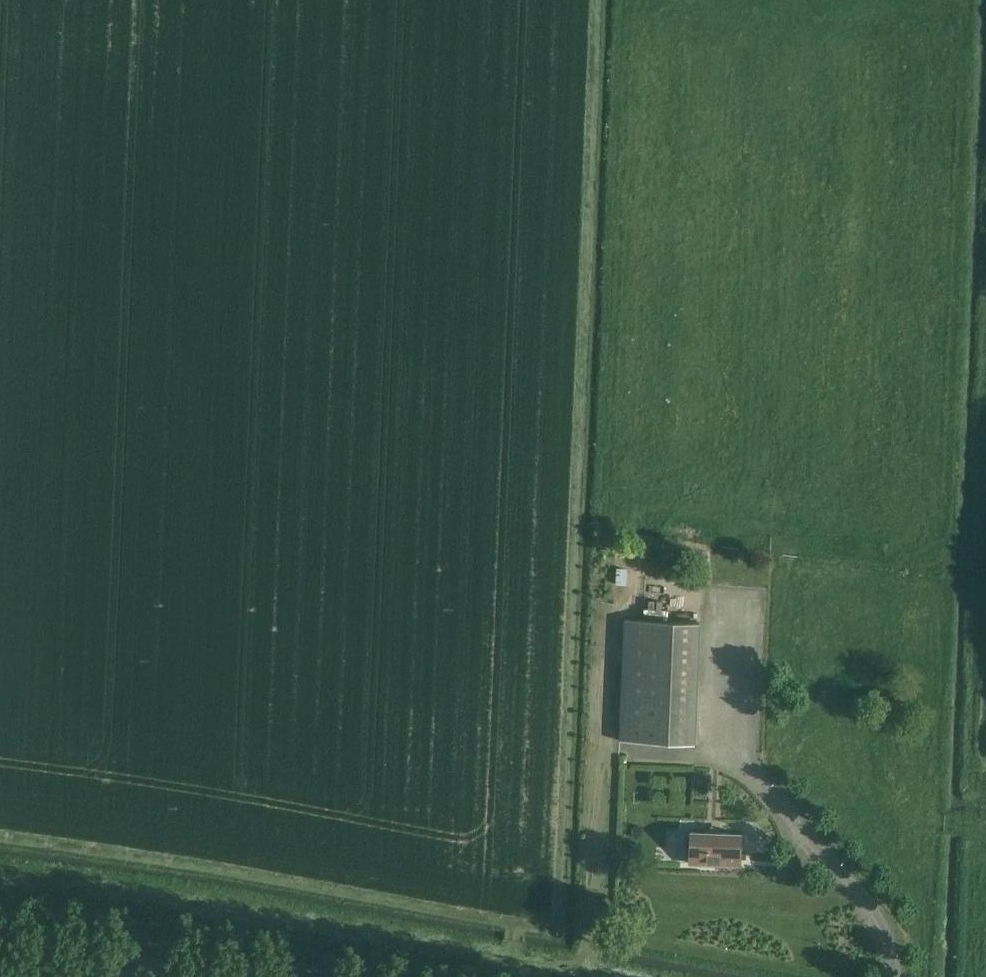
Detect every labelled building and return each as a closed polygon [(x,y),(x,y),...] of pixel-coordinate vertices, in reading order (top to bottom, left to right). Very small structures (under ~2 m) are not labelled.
[(616,568),(616,585),(626,585),(627,568),(616,568)] [(661,605),(661,596),(649,596),(648,605),(644,605),(644,615),(625,614),(620,736),(694,739),(699,617),(668,616),(668,606),(661,605)] [(686,836),(686,847),(690,847),(689,862),(733,864),(733,859),(739,859),(741,832),(691,830),(690,837),(686,836)]
